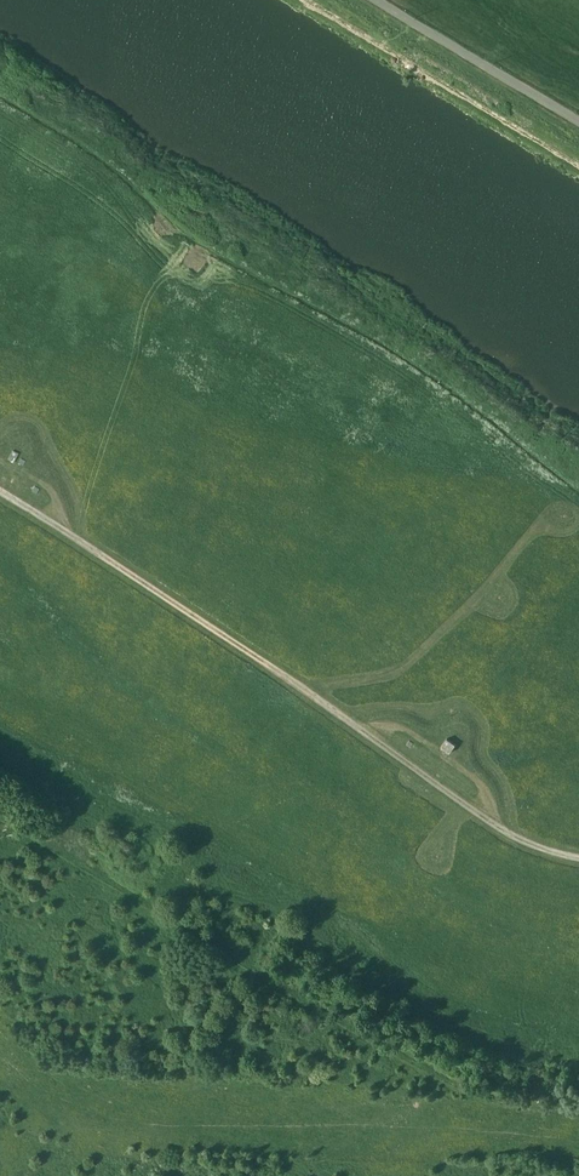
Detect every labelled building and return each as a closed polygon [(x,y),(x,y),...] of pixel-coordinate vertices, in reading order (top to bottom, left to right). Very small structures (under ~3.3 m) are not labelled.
[(13,453),(8,463),(15,466),(19,457),(13,453)] [(456,745),(447,739),(441,747),(450,753),(456,745)]
